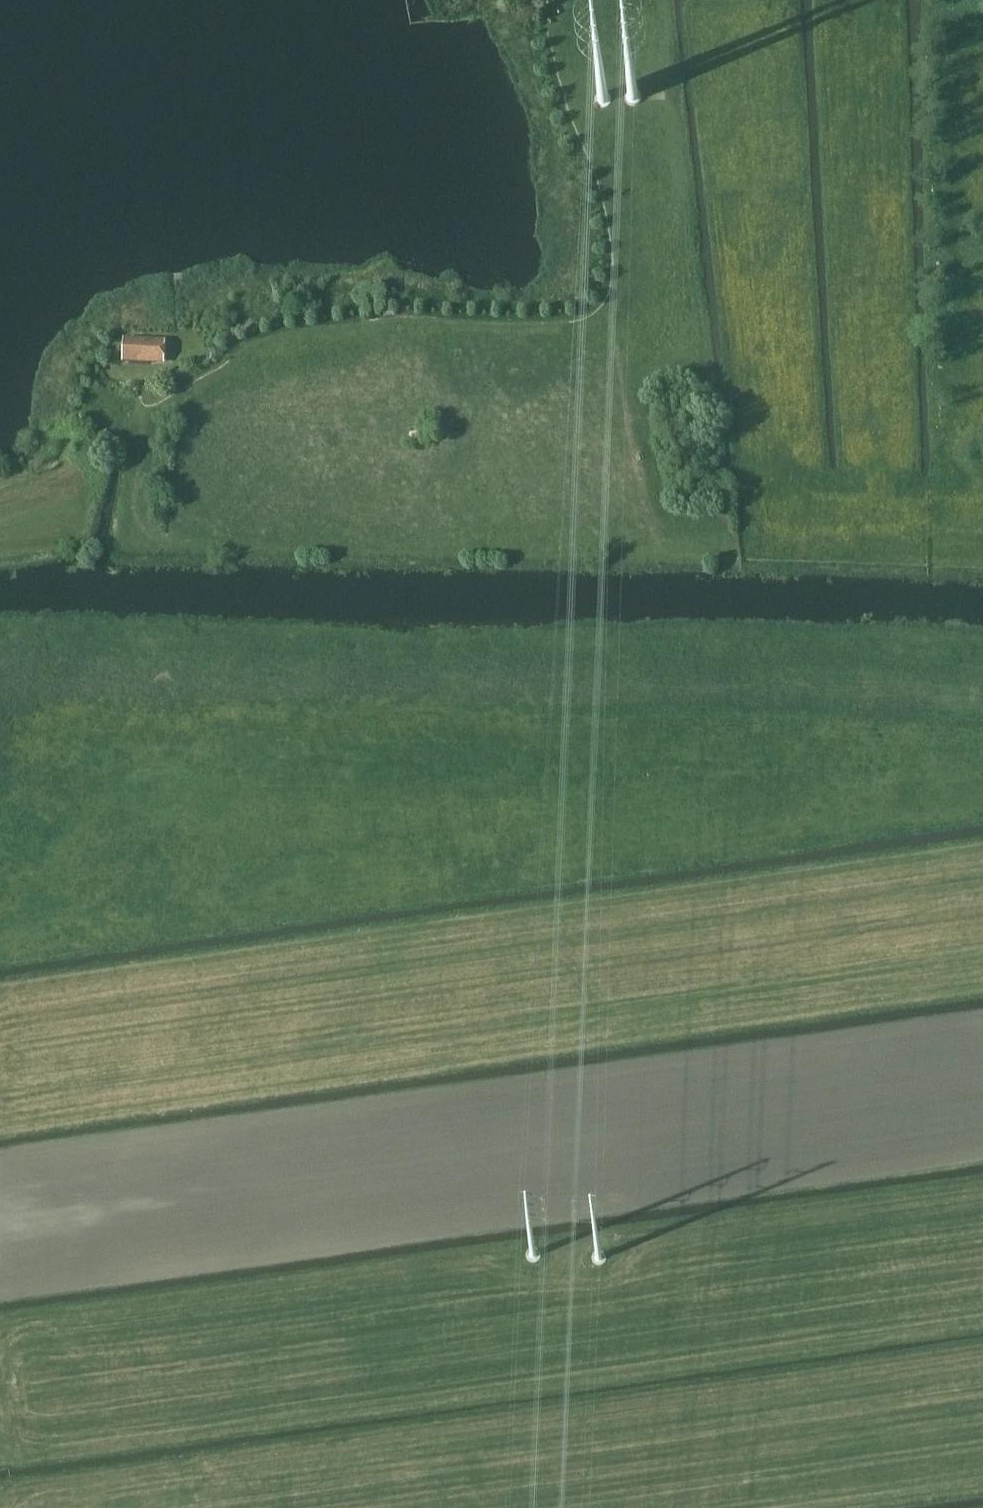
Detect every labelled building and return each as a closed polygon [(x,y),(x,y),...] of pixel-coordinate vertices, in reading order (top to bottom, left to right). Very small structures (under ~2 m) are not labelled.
[(612,100),(612,99),(612,97),(611,96),(611,95),(610,93),(609,92),(608,92),(606,91),(605,91),(603,90),(602,91),(600,91),(599,92),(598,93),(596,94),(596,96),(595,97),(595,99),(595,100),(596,102),(596,104),(598,105),(599,106),(600,107),(602,107),(603,107),(605,107),(607,107),(608,106),(609,105),(610,103),(611,102),(612,100)] [(380,297),(373,298),(374,307),(381,307),(380,297)] [(164,364),(165,340),(124,339),(123,362),(164,364)] [(539,1261),(540,1260),(541,1258),(541,1256),(541,1253),(540,1251),(538,1250),(536,1249),(534,1248),(533,1248),(530,1249),(529,1251),(527,1253),(527,1255),(527,1257),(527,1259),(528,1260),(530,1262),(532,1263),(535,1263),(537,1262),(539,1261)] [(593,1255),(592,1257),(592,1259),(593,1261),(594,1263),(596,1264),(598,1265),(600,1265),(603,1265),(605,1263),(606,1262),(607,1260),(607,1258),(607,1256),(606,1253),(604,1252),(602,1251),(600,1250),(598,1250),(596,1251),(594,1253),(593,1255)]
